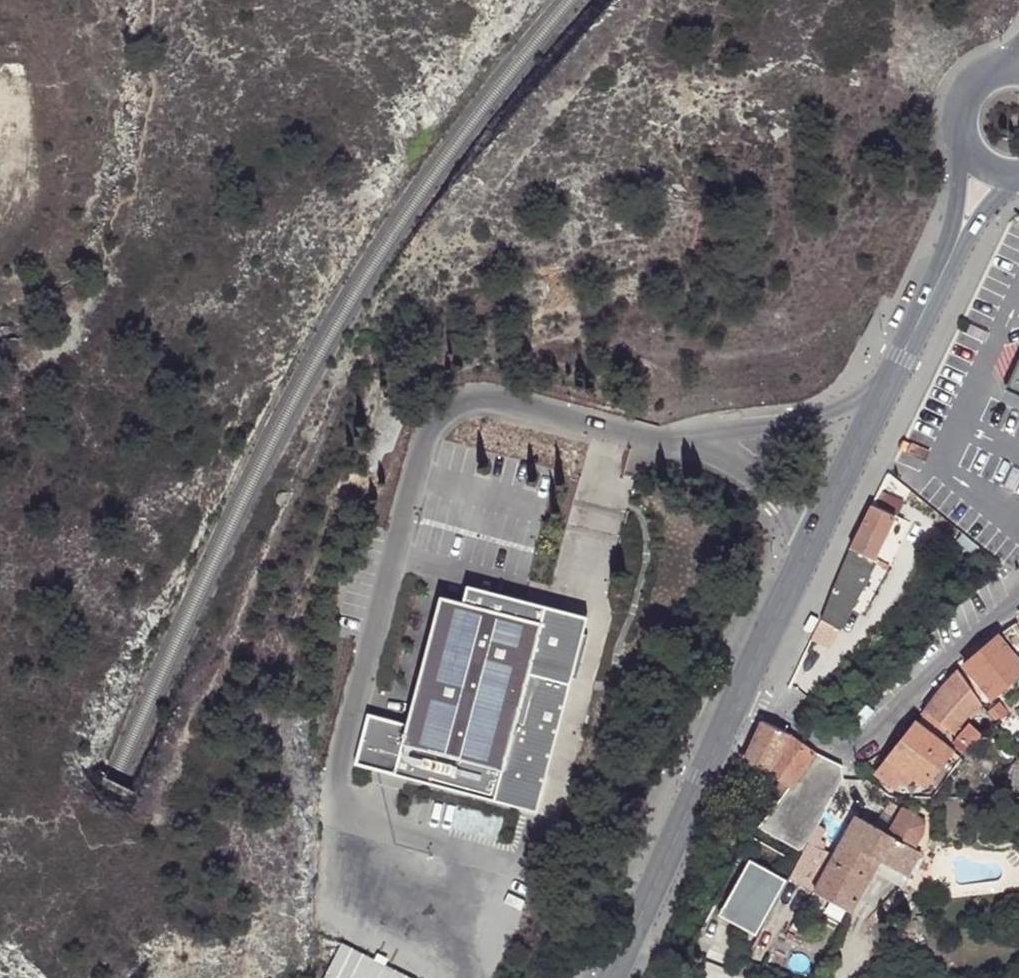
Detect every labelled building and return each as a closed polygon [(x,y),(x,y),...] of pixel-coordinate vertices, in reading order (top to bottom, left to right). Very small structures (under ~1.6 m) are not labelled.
[(1009,387),(1018,391),(1018,366),(1009,387)] [(902,506),(876,494),(870,506),(895,518),(902,506)] [(815,635),(812,641),(830,650),(895,518),(870,506),(844,566),(815,635)] [(403,727),(363,716),(351,768),(533,814),(567,679),(571,679),(582,636),(578,635),(582,618),(462,589),(458,604),(435,599),(403,727)] [(1004,632),(965,666),(992,700),(1018,677),(1018,661),(1010,650),(1014,646),(1004,632)] [(984,707),(959,672),(951,679),(925,711),(957,737),(984,707)] [(1000,704),(987,713),(1005,738),(1017,729),(1000,704)] [(923,716),(917,723),(932,736),(939,729),(923,716)] [(818,825),(843,778),(841,767),(817,751),(793,735),(764,722),(747,763),(768,772),(777,778),(782,781),(791,787),(783,798),(759,828),(803,852),(814,832),(818,825)] [(925,786),(952,752),(932,736),(917,723),(877,774),(897,789),(903,782),(908,785),(915,778),(925,786)] [(774,790),(783,798),(791,787),(782,781),(774,790)] [(629,811),(639,816),(646,799),(637,795),(629,811)] [(904,810),(890,835),(917,850),(926,834),(924,822),(904,810)] [(917,850),(890,835),(856,816),(815,891),(853,912),(874,873),(906,890),(924,854),(917,850)] [(818,825),(814,832),(822,836),(826,829),(818,825)] [(822,836),(814,832),(803,852),(790,877),(815,891),(834,855),(823,849),(826,843),(821,840),(822,836)] [(784,882),(750,863),(719,916),(755,934),(784,882)] [(340,945),(324,977),(409,977),(340,945)]
